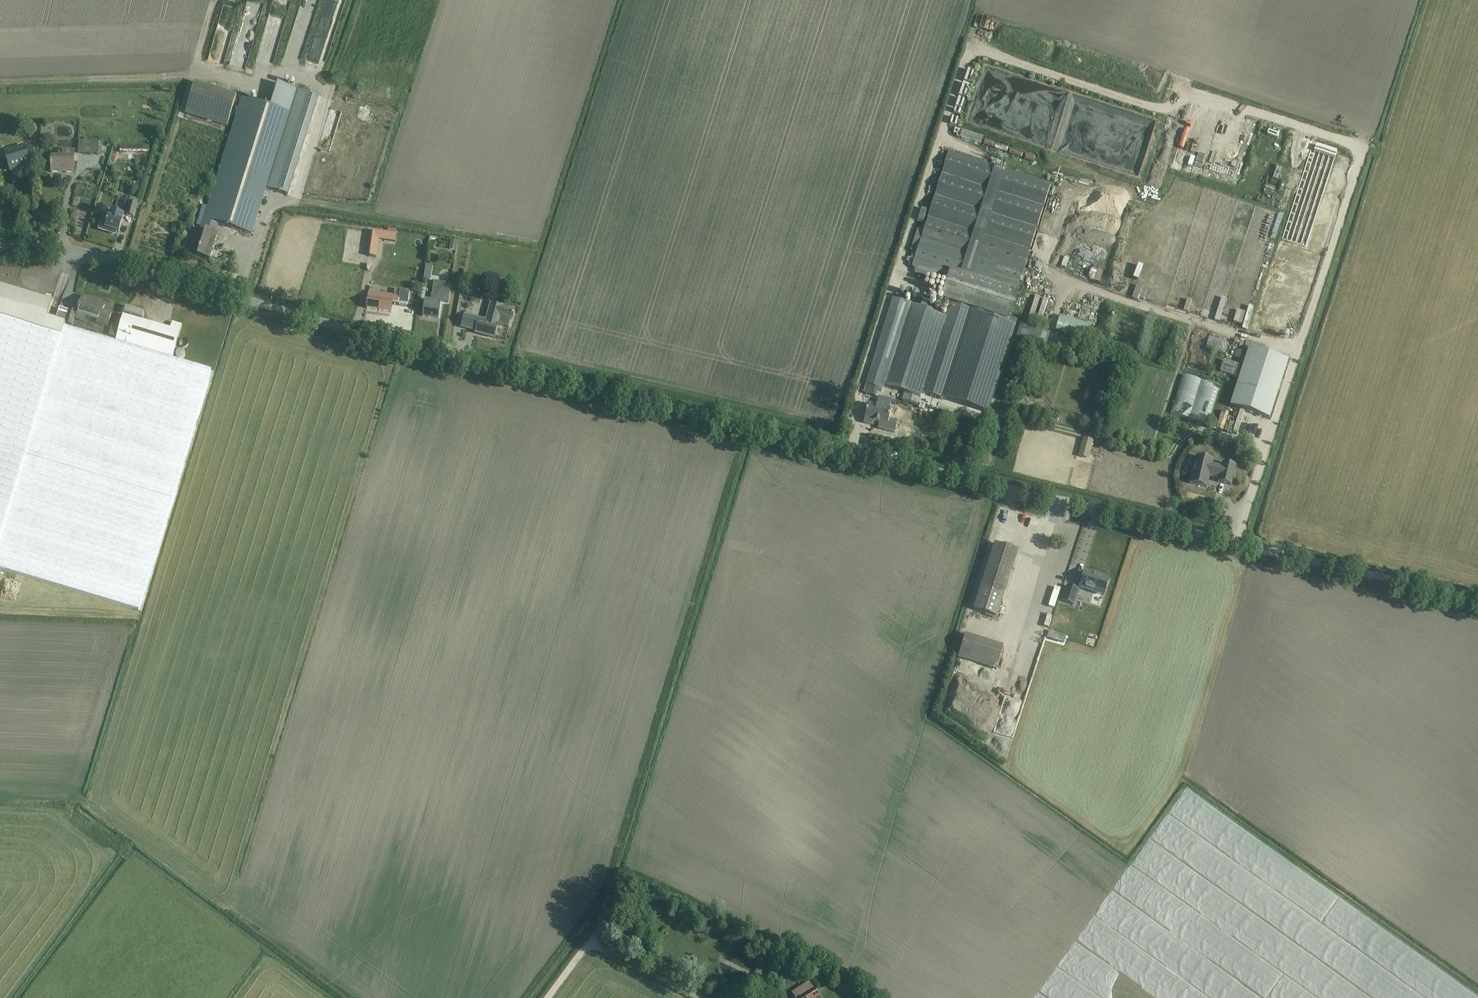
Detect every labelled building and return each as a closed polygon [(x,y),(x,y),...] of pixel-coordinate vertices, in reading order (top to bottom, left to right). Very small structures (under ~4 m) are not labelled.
[(295,12),(297,5),(279,2),(278,8),(295,12)] [(311,13),(297,44),(307,49),(321,18),(311,13)] [(184,113),(226,126),(235,95),(193,83),(184,113)] [(241,97),(204,220),(218,224),(252,234),(265,188),(287,195),(317,95),(276,83),(269,106),(241,97)] [(147,135),(157,138),(160,128),(150,125),(147,135)] [(78,153),(99,154),(99,142),(79,141),(78,153)] [(156,146),(136,147),(135,142),(127,143),(127,149),(132,149),(132,157),(148,157),(148,150),(156,150),(156,146)] [(24,148),(15,151),(5,154),(10,169),(29,164),(28,161),(35,158),(32,147),(24,149),(24,148)] [(52,158),(52,163),(51,173),(74,173),(75,151),(59,150),(58,158),(52,158)] [(891,298),(865,384),(882,389),(883,385),(908,393),(920,397),(919,396),(920,392),(987,413),(1016,321),(1008,318),(1023,271),(1030,249),(1038,223),(1050,185),(964,157),(948,152),(928,217),(921,239),(914,260),(950,272),(942,297),(952,300),(947,316),(931,311),(931,310),(928,309),(891,298)] [(126,216),(134,218),(139,200),(131,198),(126,216)] [(102,221),(99,230),(112,234),(113,231),(119,233),(122,223),(124,215),(111,211),(109,217),(108,219),(107,222),(102,221)] [(194,232),(191,242),(189,252),(198,255),(198,257),(209,261),(217,234),(215,234),(218,224),(204,220),(199,234),(194,232)] [(373,232),(369,257),(376,258),(380,233),(373,232)] [(385,233),(384,240),(395,242),(396,235),(385,233)] [(1104,250),(1103,242),(1089,243),(1090,251),(1104,250)] [(426,265),(424,280),(430,281),(432,266),(426,265)] [(425,301),(422,317),(439,319),(441,304),(448,305),(451,284),(434,281),(431,302),(425,301)] [(139,610),(211,370),(172,359),(182,326),(172,323),(170,330),(123,315),(116,342),(64,326),(65,324),(69,311),(59,309),(56,321),(48,319),(53,301),(0,285),(0,569),(139,610)] [(369,292),(367,309),(391,312),(392,305),(398,306),(399,304),(408,305),(410,292),(395,290),(394,296),(369,292)] [(92,300),(82,297),(76,319),(84,321),(85,317),(97,320),(97,323),(107,326),(111,313),(103,311),(105,305),(91,301),(92,300)] [(475,331),(475,333),(494,338),(498,325),(508,328),(510,320),(512,320),(514,311),(502,307),(503,307),(490,304),(486,321),(464,315),(461,327),(475,331)] [(69,310),(65,324),(72,326),(76,312),(69,310)] [(1088,324),(1060,315),(1055,332),(1083,340),(1088,324)] [(1026,335),(1033,336),(1035,322),(1028,321),(1026,335)] [(1230,406),(1269,419),(1287,362),(1249,349),(1230,406)] [(1228,355),(1226,361),(1236,364),(1238,357),(1228,355)] [(1189,370),(1181,410),(1200,414),(1208,373),(1189,370)] [(1209,375),(1207,387),(1225,390),(1228,379),(1209,375)] [(1202,400),(1200,415),(1216,417),(1218,402),(1202,400)] [(864,423),(873,425),(873,422),(887,425),(891,410),(868,405),(864,423)] [(1078,456),(1086,458),(1091,441),(1083,439),(1078,456)] [(1189,484),(1207,488),(1209,476),(1219,478),(1218,482),(1231,485),(1236,466),(1222,463),(1221,467),(1212,464),(1213,460),(1196,456),(1189,484)] [(1043,529),(1044,537),(1056,536),(1055,528),(1043,529)] [(995,543),(992,552),(974,609),(997,617),(1018,550),(995,543)] [(1084,571),(1081,581),(1079,588),(1104,596),(1109,579),(1084,571)] [(1067,586),(1062,601),(1074,605),(1079,590),(1067,586)] [(958,658),(995,670),(1002,648),(965,636),(958,658)] [(814,988),(798,997),(818,997),(819,997),(814,988)]
